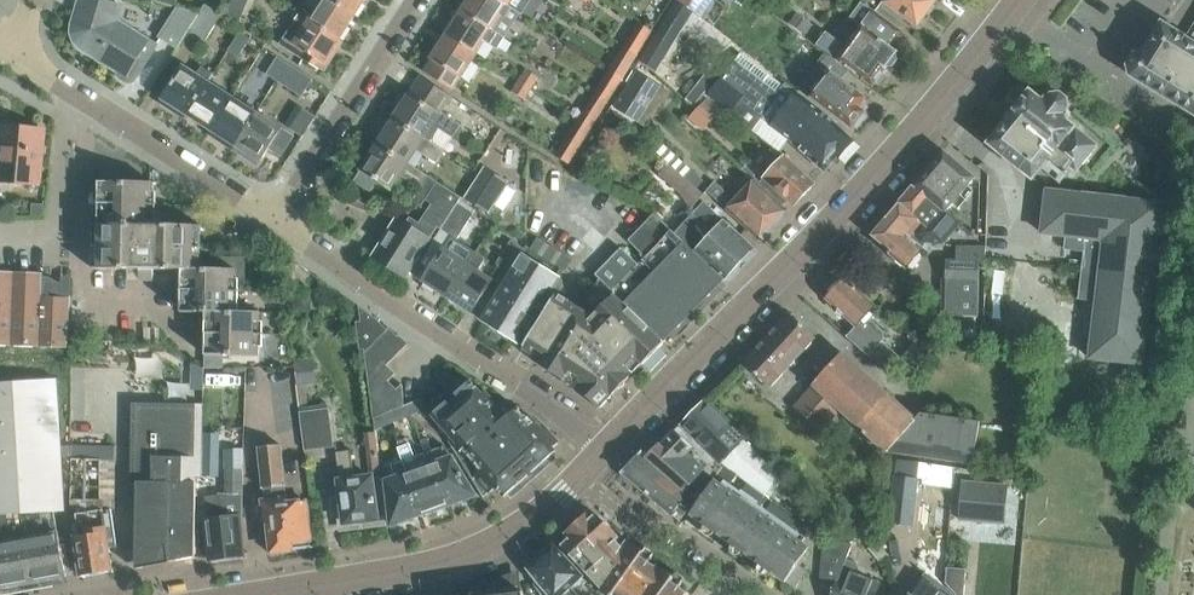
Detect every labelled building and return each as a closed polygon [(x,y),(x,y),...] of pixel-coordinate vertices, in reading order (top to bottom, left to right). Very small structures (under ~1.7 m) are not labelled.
[(74,43),(80,49),(96,59),(114,70),(116,75),(118,77),(123,81),(127,82),(130,81),(134,79),(156,43),(121,20),(124,7),(99,0),(78,0),(71,25),(70,34),(74,43)] [(175,7),(187,10),(190,0),(151,0),(175,7)] [(340,37),(354,15),(330,0),(322,0),(310,18),(340,37)] [(364,0),(330,0),(354,15),(364,0)] [(459,6),(502,34),(506,37),(522,13),(501,0),(463,0),(459,6)] [(522,13),(523,14),(532,0),(501,0),(522,13)] [(699,13),(708,0),(678,0),(699,13)] [(916,25),(923,16),(928,15),(933,8),(932,4),(935,0),(883,0),(916,25)] [(845,45),(826,30),(816,43),(870,85),(880,93),(894,74),(898,73),(904,65),(903,62),(905,59),(891,49),(902,34),(861,2),(851,16),(861,24),(845,45)] [(205,5),(195,20),(189,30),(206,41),(222,16),(205,5)] [(459,6),(444,30),(475,51),(483,39),(494,46),(502,34),(459,6)] [(175,52),(189,30),(195,20),(180,11),(160,42),(175,52)] [(303,58),(324,71),(343,42),(338,40),(340,37),(310,18),(300,12),(279,43),(303,58)] [(806,36),(813,26),(796,13),(789,23),(806,36)] [(640,22),(626,45),(639,53),(653,30),(640,22)] [(659,69),(682,32),(666,22),(643,59),(659,69)] [(1131,77),(1193,115),(1193,43),(1192,43),(1193,40),(1193,26),(1186,39),(1162,24),(1150,45),(1149,44),(1143,54),(1135,56),(1128,67),(1131,77)] [(447,33),(424,70),(451,88),(475,51),(444,30),(443,31),(447,33)] [(238,57),(250,39),(239,33),(228,50),(238,57)] [(626,45),(611,68),(624,76),(639,53),(626,45)] [(760,119),(755,115),(784,84),(744,54),(725,79),(721,76),(706,94),(729,112),(752,129),(760,119)] [(266,75),(276,81),(288,64),(277,57),(266,75)] [(870,102),(837,77),(844,68),(828,57),(817,73),(828,81),(833,74),(837,77),(818,103),(851,128),(854,124),(858,124),(862,119),(861,114),(870,102)] [(288,64),(276,81),(301,98),(313,80),(288,64)] [(211,75),(201,68),(197,75),(183,65),(159,102),(177,114),(180,110),(186,114),(207,81),(211,75)] [(611,68),(596,92),(609,101),(624,76),(611,68)] [(695,108),(706,94),(721,76),(711,68),(685,100),(695,108)] [(525,70),(519,80),(532,88),(539,78),(525,70)] [(660,85),(638,71),(615,108),(638,122),(660,85)] [(392,117),(424,138),(430,142),(439,129),(451,136),(458,124),(442,114),(452,98),(420,77),(410,93),(409,92),(392,117)] [(532,88),(519,80),(511,92),(524,101),(532,88)] [(231,96),(207,81),(186,114),(210,130),(231,96)] [(760,119),(788,139),(790,141),(822,168),(833,156),(835,158),(851,139),(814,107),(784,84),(755,115),(760,119)] [(596,92),(581,117),(594,125),(609,101),(596,92)] [(1010,118),(988,144),(1029,178),(1045,160),(1057,170),(1063,163),(1075,173),(1097,147),(1064,120),(1068,116),(1064,112),(1067,108),(1067,100),(1061,95),(1051,96),(1048,100),(1044,97),(1041,101),(1030,92),(1009,117),(1010,118)] [(256,112),(231,96),(210,130),(207,134),(224,145),(227,140),(234,145),(256,112)] [(721,110),(707,98),(689,117),(702,130),(721,110)] [(268,148),(280,155),(292,136),(256,112),(234,145),(242,150),(243,155),(252,161),(257,160),(259,161),(268,148)] [(430,142),(424,138),(392,117),(376,143),(408,164),(417,151),(434,162),(442,150),(430,142)] [(569,165),(594,125),(581,117),(556,156),(569,165)] [(36,184),(42,130),(3,126),(1,152),(0,152),(0,181),(36,184)] [(376,143),(352,180),(368,191),(375,180),(391,190),(400,176),(420,188),(408,207),(421,206),(437,182),(408,164),(376,143)] [(912,187),(947,216),(978,179),(943,150),(912,187)] [(792,205),(812,183),(781,156),(762,179),(792,205)] [(1181,160),(1170,159),(1168,186),(1178,187),(1181,160)] [(464,197),(486,211),(505,180),(483,166),(464,197)] [(781,212),(784,209),(753,179),(730,203),(725,199),(727,197),(722,188),(714,180),(706,189),(757,237),(759,234),(762,237),(769,230),(767,227),(773,220),(778,221),(782,216),(781,212)] [(152,220),(153,183),(98,182),(96,271),(139,271),(139,279),(152,279),(153,271),(181,272),(197,272),(208,272),(209,269),(200,269),(201,226),(160,225),(160,220),(152,220)] [(875,230),(876,232),(872,236),(889,251),(886,254),(904,269),(922,248),(925,241),(941,243),(957,224),(947,216),(912,187),(885,218),(886,219),(882,224),(880,224),(875,230)] [(1044,190),(1039,233),(1063,236),(1062,249),(1082,251),(1076,298),(1089,300),(1088,312),(1094,313),(1088,358),(1141,364),(1159,204),(1044,190)] [(458,204),(439,193),(419,226),(411,221),(407,226),(397,219),(373,258),(405,278),(436,227),(441,230),(451,214),(458,204)] [(752,248),(703,202),(675,233),(724,278),(752,248)] [(458,204),(451,214),(441,230),(457,240),(473,214),(458,204)] [(44,216),(44,206),(32,206),(31,216),(44,216)] [(595,274),(601,281),(661,341),(721,281),(655,214),(629,240),(644,255),(636,263),(621,248),(595,274)] [(256,237),(235,223),(228,234),(249,248),(256,237)] [(571,259),(537,237),(530,249),(564,270),(571,259)] [(511,240),(495,265),(510,275),(522,256),(526,250),(511,240)] [(465,261),(441,245),(420,278),(444,294),(465,261)] [(978,246),(966,246),(953,246),(953,260),(945,260),(944,298),(976,298),(977,261),(983,261),(983,246),(978,246)] [(559,278),(522,256),(510,275),(481,321),(518,344),(559,278)] [(181,272),(180,290),(237,291),(243,292),(244,258),(215,257),(215,269),(209,269),(208,272),(197,272),(181,272)] [(489,277),(465,261),(444,294),(468,310),(489,277)] [(67,349),(68,300),(40,299),(40,275),(0,274),(0,348),(67,349)] [(854,327),(845,337),(887,374),(901,358),(874,335),(879,330),(865,317),(874,306),(844,278),(842,280),(837,281),(832,287),(833,291),(825,300),(854,327)] [(524,348),(523,350),(539,361),(537,364),(564,382),(566,380),(576,386),(599,409),(664,343),(661,341),(601,281),(584,298),(597,312),(593,316),(557,294),(523,347),(524,348)] [(237,312),(237,291),(180,290),(180,316),(207,316),(207,314),(237,314),(237,312)] [(359,308),(361,322),(364,350),(364,352),(387,330),(377,320),(359,308)] [(207,314),(207,316),(206,334),(262,335),(262,322),(261,322),(261,313),(237,312),(237,314),(207,314)] [(786,314),(741,362),(769,388),(814,339),(786,314)] [(359,350),(364,350),(361,322),(356,322),(359,350)] [(1003,322),(984,322),(982,322),(981,346),(1002,347),(1003,322)] [(387,330),(364,352),(366,368),(397,336),(389,328),(387,330)] [(262,347),(262,335),(206,334),(206,359),(259,360),(259,347),(262,347)] [(366,368),(369,384),(387,366),(408,344),(399,335),(397,336),(366,368)] [(917,338),(901,359),(916,370),(931,348),(917,338)] [(841,353),(791,408),(820,434),(841,411),(886,452),(973,465),(979,422),(922,414),(916,420),(841,353)] [(304,451),(334,448),(329,409),(328,409),(328,405),(308,407),(305,386),(317,384),(314,359),(294,361),(300,413),(304,451)] [(191,391),(203,391),(204,369),(192,364),(191,391)] [(387,366),(369,384),(370,399),(388,381),(395,374),(387,366)] [(222,369),(205,369),(205,387),(222,387),(222,369)] [(370,399),(372,414),(396,390),(388,381),(370,399)] [(476,468),(469,475),(484,499),(495,489),(503,498),(557,451),(554,447),(559,443),(545,427),(542,429),(530,416),(528,418),(518,408),(512,413),(502,402),(498,405),(485,390),(482,393),(472,381),(431,416),(476,468)] [(55,383),(57,411),(68,411),(67,382),(55,383)] [(57,411),(55,383),(0,386),(0,545),(46,537),(54,581),(66,579),(66,573),(60,547),(54,514),(65,514),(57,411)] [(402,384),(396,390),(372,414),(373,419),(374,419),(387,413),(404,405),(402,384)] [(421,399),(407,405),(411,416),(427,409),(421,399)] [(705,400),(680,426),(705,451),(719,464),(720,462),(742,441),(744,439),(731,425),(705,400)] [(132,402),(130,484),(137,484),(136,568),(141,568),(170,562),(170,561),(195,556),(196,495),(196,476),(201,476),(202,438),(202,405),(202,403),(132,402)] [(390,424),(411,416),(407,405),(404,405),(387,413),(390,424)] [(375,431),(390,424),(387,413),(374,419),(375,431)] [(679,426),(654,450),(689,485),(703,469),(714,479),(722,467),(719,464),(705,451),(680,426),(679,426)] [(387,526),(381,478),(375,432),(364,434),(369,474),(354,476),(351,451),(336,453),(340,483),(335,483),(336,496),(329,497),(332,517),(337,517),(339,532),(387,526)] [(202,433),(202,475),(215,476),(216,433),(202,433)] [(436,486),(424,454),(415,457),(408,438),(397,442),(399,448),(398,448),(402,461),(409,482),(407,482),(412,500),(417,498),(422,516),(448,507),(440,485),(436,486)] [(440,485),(448,507),(475,499),(479,497),(453,454),(450,455),(445,446),(432,450),(428,438),(421,441),(425,454),(424,454),(436,486),(440,485)] [(742,441),(720,462),(762,494),(779,476),(742,441)] [(259,451),(262,488),(265,488),(266,500),(263,501),(266,524),(269,523),(272,551),(269,551),(269,552),(314,547),(314,546),(311,546),(306,496),(286,498),(281,444),(259,446),(259,451)] [(100,459),(115,460),(115,446),(72,445),(71,457),(71,458),(100,459)] [(684,490),(689,485),(654,450),(647,457),(642,452),(622,473),(678,520),(695,498),(684,490)] [(397,480),(387,484),(392,526),(422,516),(417,498),(412,500),(407,482),(409,482),(402,461),(391,465),(393,468),(397,480)] [(698,501),(689,514),(794,589),(798,584),(808,570),(796,562),(808,546),(754,508),(755,506),(742,497),(740,499),(726,489),(736,475),(723,466),(722,467),(714,479),(698,501)] [(243,469),(242,469),(228,469),(224,469),(224,481),(223,494),(218,494),(218,495),(220,518),(239,516),(239,517),(242,517),(242,495),(243,471),(243,469)] [(895,475),(889,524),(912,526),(918,478),(895,475)] [(1006,485),(963,481),(960,520),(1003,524),(1006,485)] [(762,504),(766,498),(745,483),(741,489),(762,504)] [(206,496),(205,496),(207,520),(220,518),(218,495),(206,496)] [(792,526),(796,520),(771,502),(767,508),(792,526)] [(75,538),(81,578),(111,573),(107,549),(116,547),(110,509),(75,514),(78,537),(75,538)] [(669,573),(657,565),(656,566),(649,561),(654,554),(641,545),(639,548),(627,540),(621,548),(589,513),(558,542),(592,578),(591,578),(606,594),(613,594),(614,594),(616,594),(685,594),(687,593),(679,587),(684,579),(672,570),(669,573)] [(239,519),(221,520),(207,521),(211,559),(211,561),(242,559),(239,519)] [(0,545),(0,591),(54,581),(46,537),(0,545)] [(832,594),(874,594),(878,583),(854,574),(858,563),(847,559),(852,544),(824,538),(820,587),(833,592),(832,594)] [(555,546),(528,570),(537,581),(544,590),(540,593),(542,594),(579,594),(574,590),(576,588),(585,579),(555,546)] [(947,567),(945,582),(957,594),(964,594),(966,569),(947,567)] [(521,571),(449,594),(524,594),(521,571)] [(910,594),(953,594),(949,590),(925,573),(910,594)]
